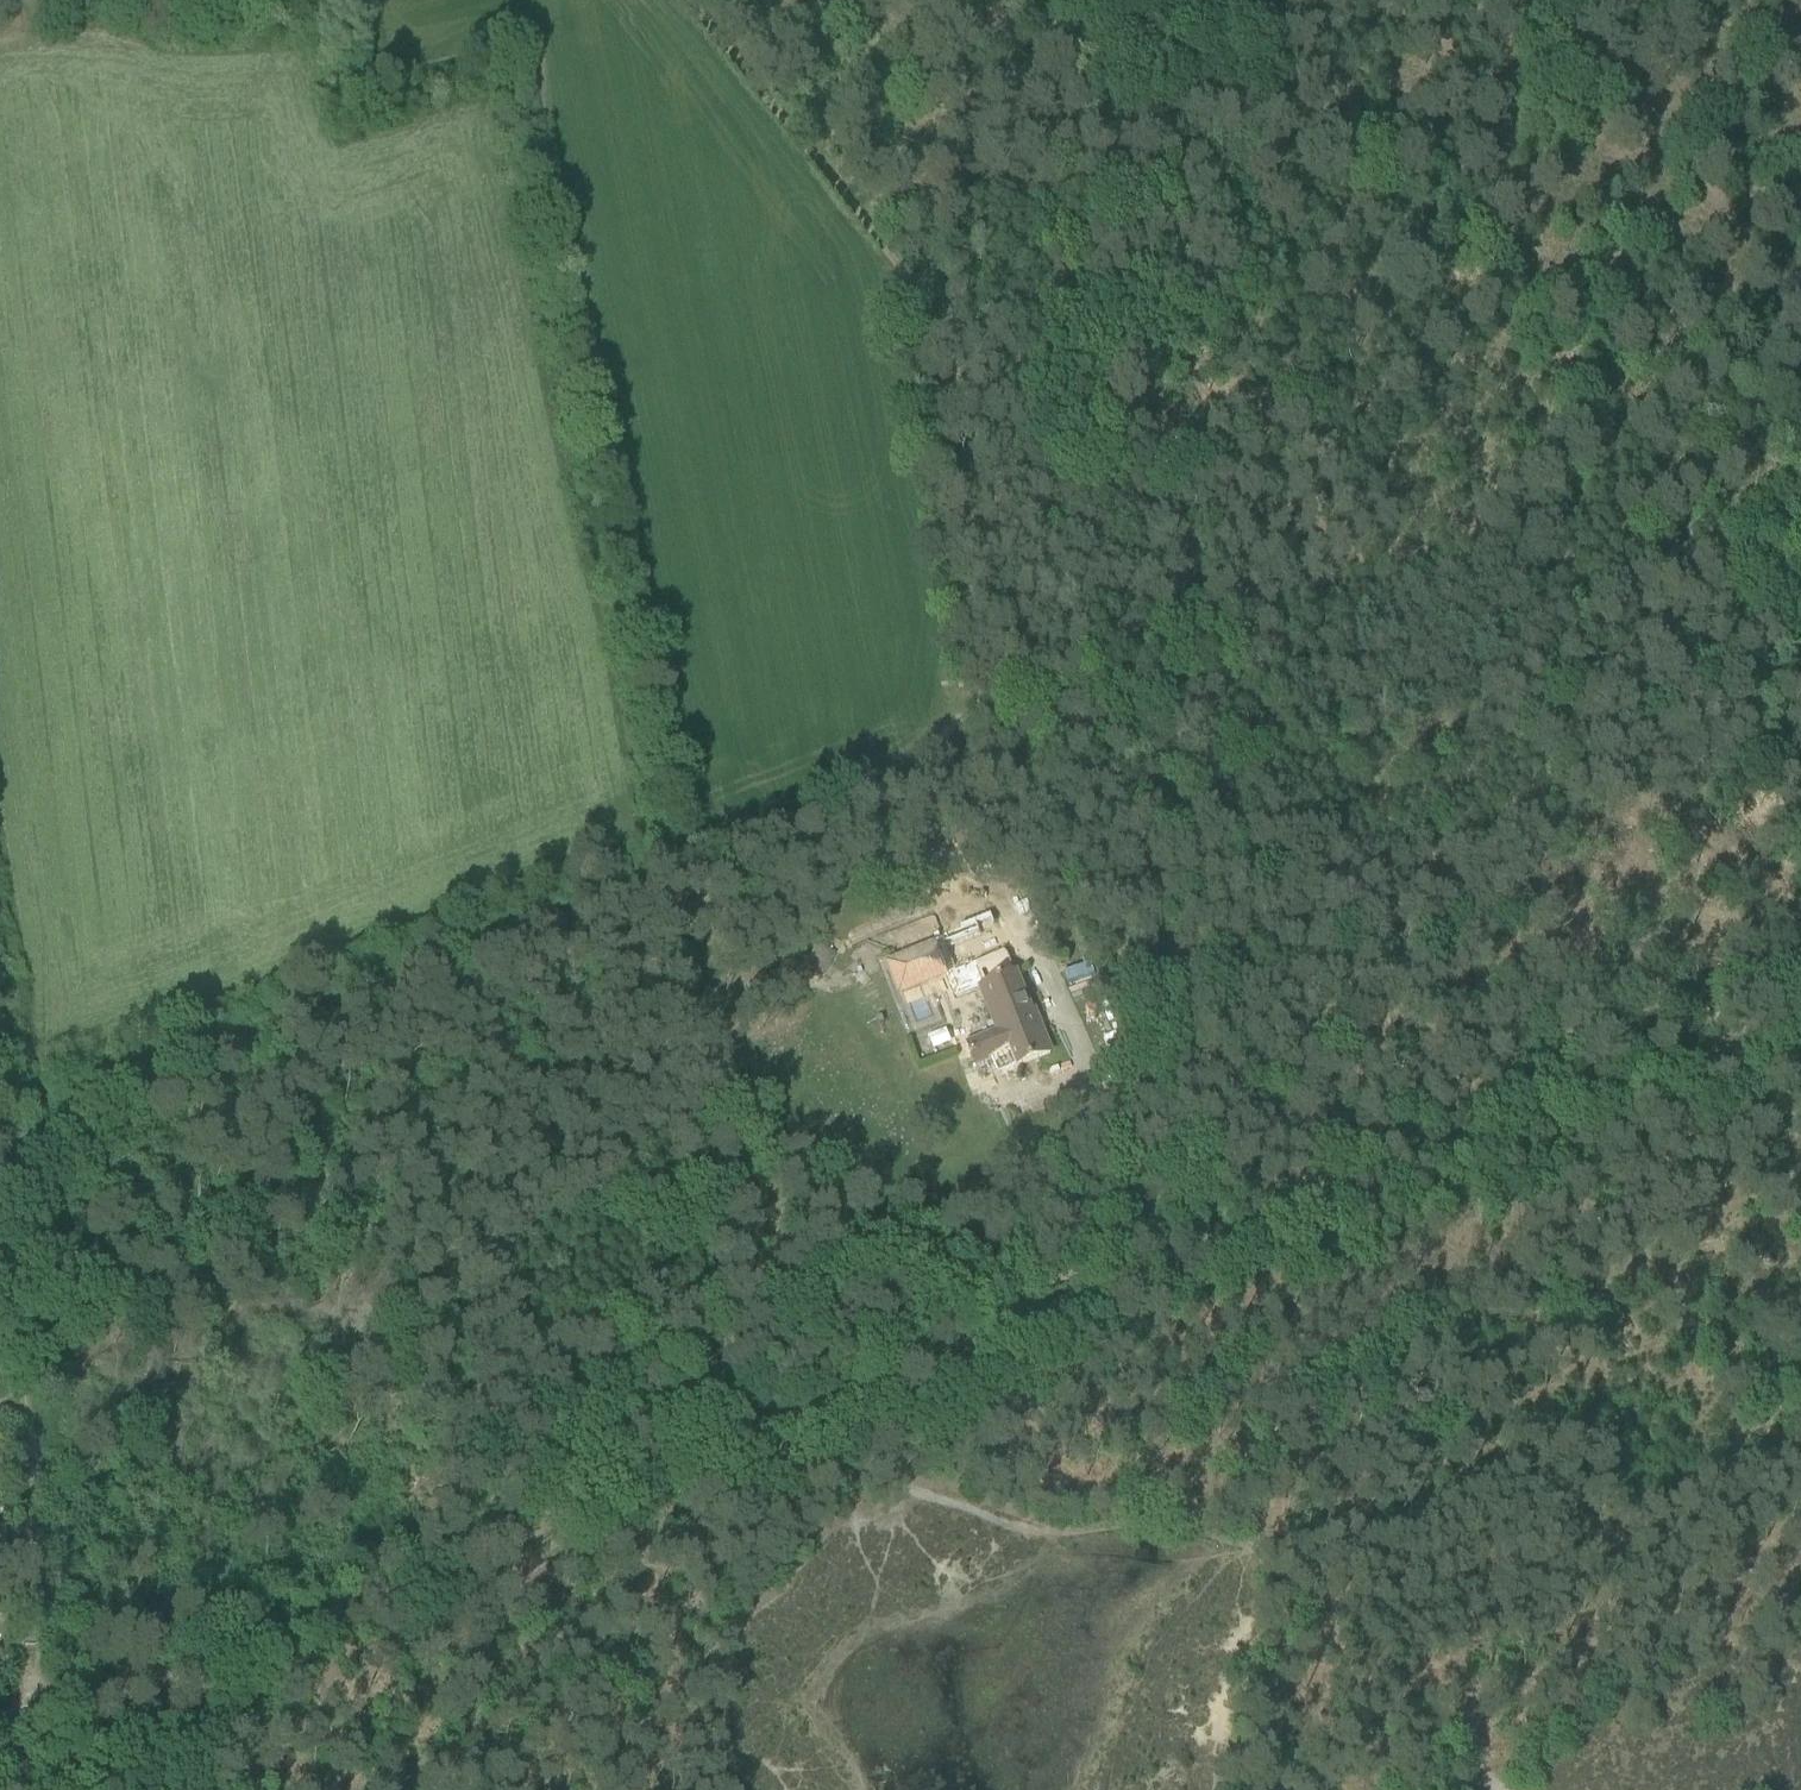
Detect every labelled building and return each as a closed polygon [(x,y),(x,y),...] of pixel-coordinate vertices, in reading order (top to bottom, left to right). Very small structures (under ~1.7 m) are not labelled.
[(955,669),(938,672),(941,688),(958,685),(955,669)] [(969,933),(934,947),(946,976),(974,965),(975,968),(982,986),(981,986),(1000,1032),(967,1045),(975,1065),(1010,1051),(1016,1068),(1050,1055),(1033,1012),(1031,1013),(1015,973),(1014,973),(1005,951),(993,920),(992,919),(967,929),(969,933)] [(815,944),(804,967),(818,974),(824,977),(835,954),(825,949),(816,945),(815,944)]
